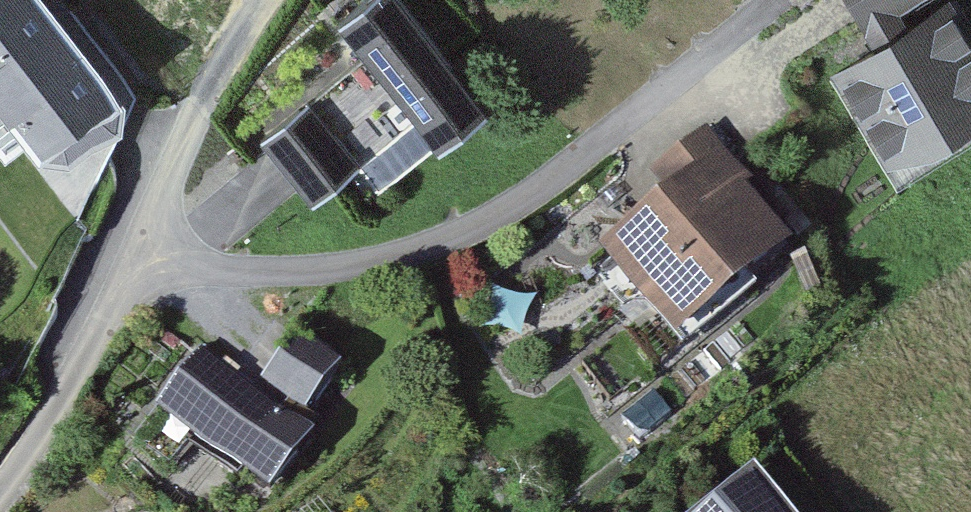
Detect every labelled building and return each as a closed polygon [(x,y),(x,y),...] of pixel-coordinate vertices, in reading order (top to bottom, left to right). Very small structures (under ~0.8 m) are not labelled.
[(21,104),(68,159),(140,97),(57,0),(0,0),(0,122),(21,104)] [(429,123),(449,146),(463,162),(516,116),(416,0),(379,0),(347,27),(369,53),(268,140),(327,210),(370,173),(429,123)] [(952,0),(926,0),(879,31),(834,60),(892,150),(970,99),(970,29),(952,0)] [(879,31),(926,0),(859,0),(879,31)] [(718,147),(598,241),(678,343),(798,249),(718,147)] [(341,361),(299,330),(265,375),(306,407),(341,361)] [(202,344),(157,403),(268,487),(313,428),(202,344)] [(752,469),(698,511),(786,511),(752,469)]
